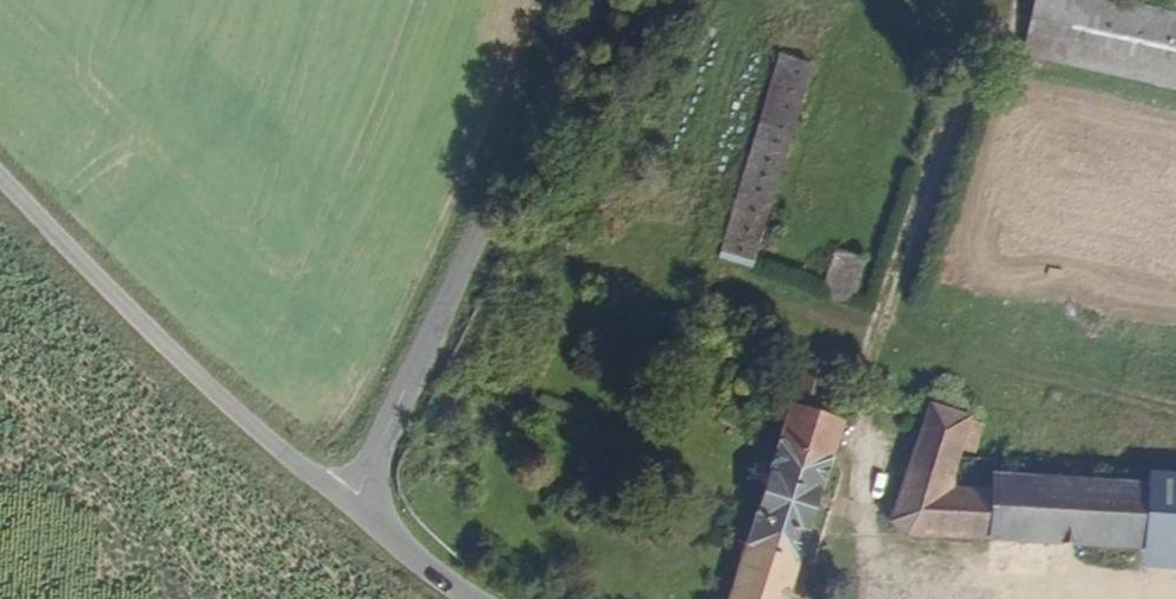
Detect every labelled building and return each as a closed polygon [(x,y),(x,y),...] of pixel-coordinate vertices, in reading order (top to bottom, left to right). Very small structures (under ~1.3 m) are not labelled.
[(1121,0),(1036,0),(1025,60),(1175,89),(1175,10),(1121,0)] [(803,56),(734,268),(768,277),(836,66),(803,56)] [(856,249),(841,299),(871,309),(887,258),(856,249)] [(863,416),(834,406),(843,376),(816,368),(733,598),(798,598),(863,416)] [(1175,520),(1175,491),(1024,479),(1005,476),(965,468),(968,453),(969,445),(975,417),(975,414),(945,406),(923,524),(934,536),(1173,555),(1175,520)] [(986,449),(992,419),(975,417),(969,445),(986,449)] [(1005,476),(1008,460),(968,453),(965,468),(1005,476)]
